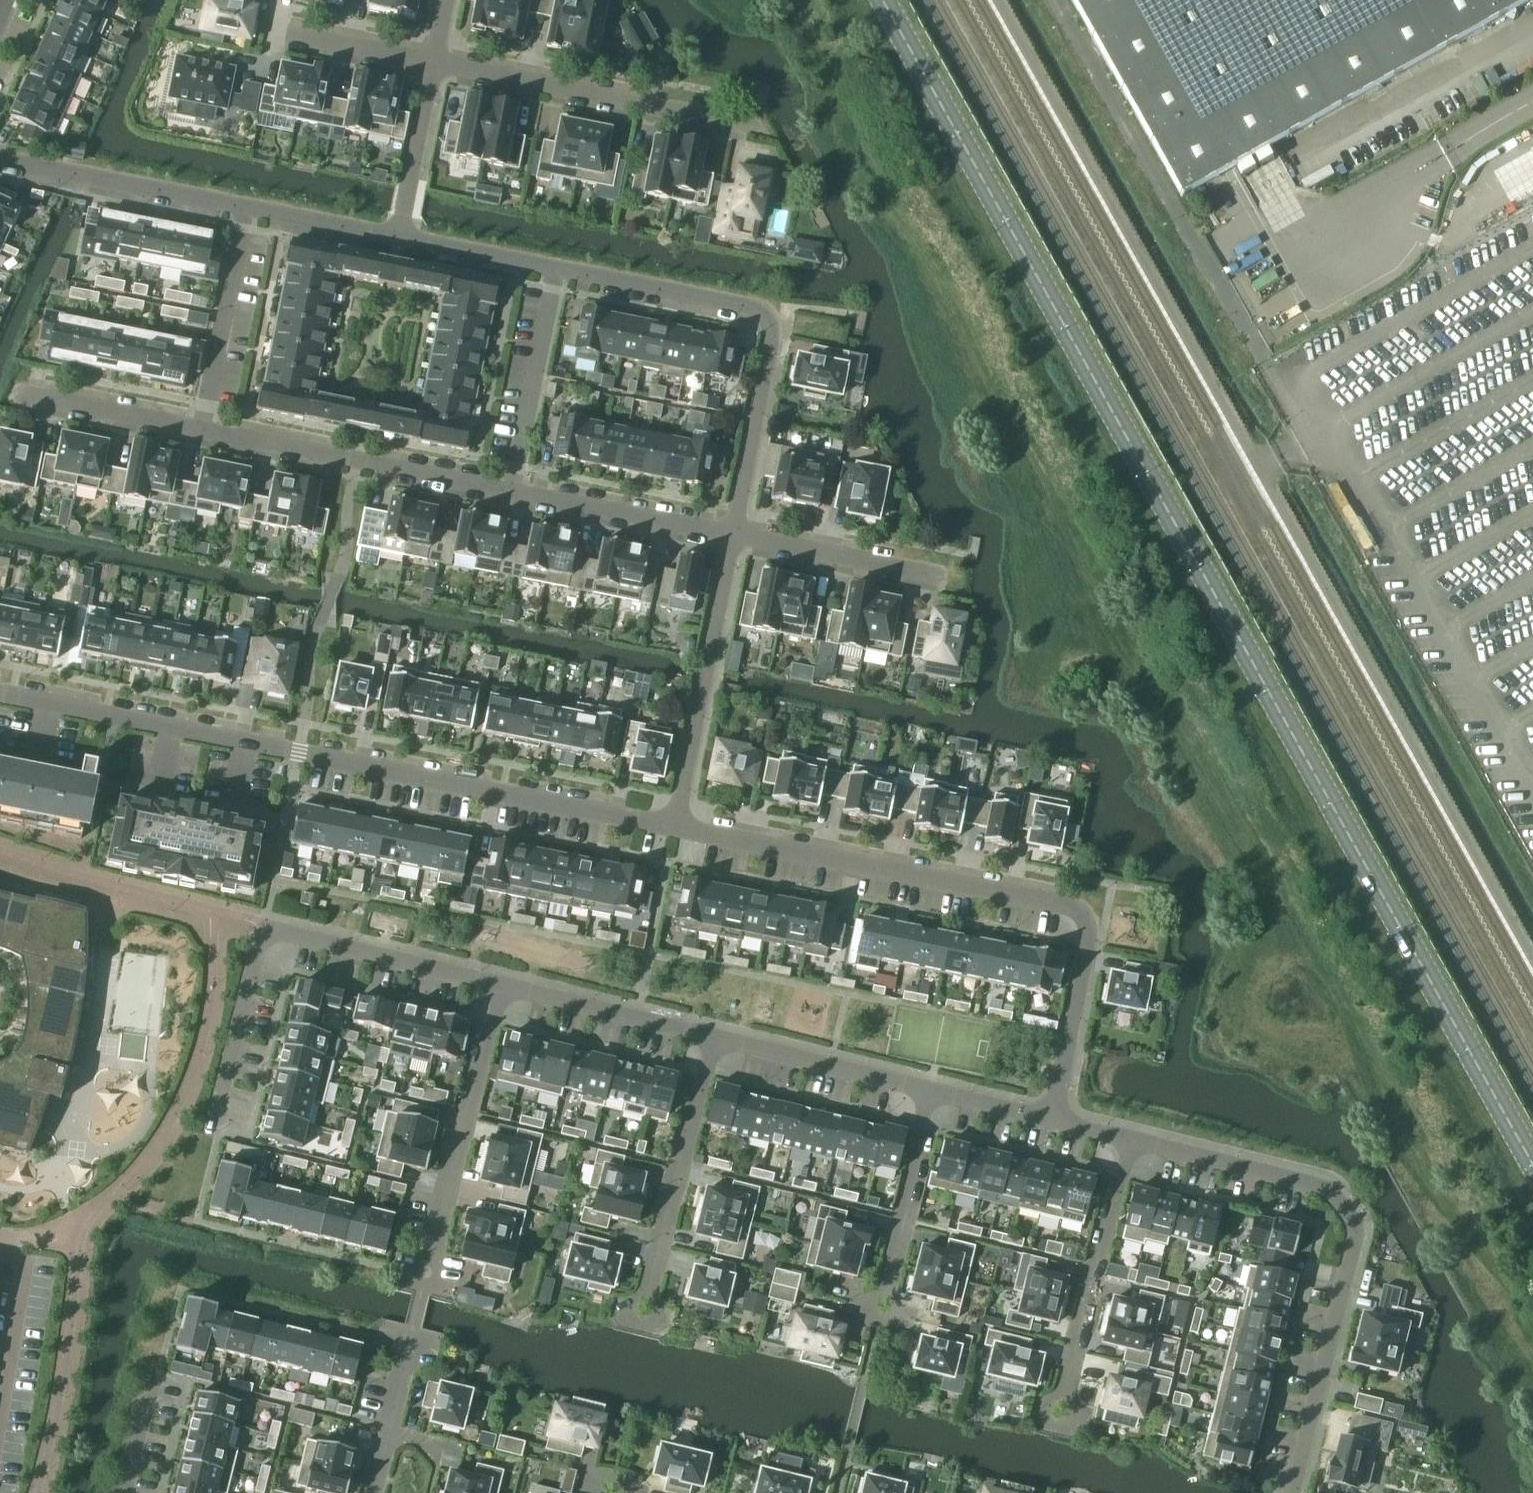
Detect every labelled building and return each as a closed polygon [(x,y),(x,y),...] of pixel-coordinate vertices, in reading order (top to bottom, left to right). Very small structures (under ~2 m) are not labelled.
[(57,20),(96,38),(105,18),(99,15),(65,0),(57,20)] [(99,15),(106,0),(66,0),(65,0),(99,15)] [(254,39),(257,25),(253,24),(255,12),(243,9),(245,0),(208,0),(202,32),(249,41),(250,39),(254,39)] [(368,12),(391,17),(395,0),(371,0),(368,12)] [(391,17),(415,22),(419,0),(395,0),(391,17)] [(504,0),(465,0),(464,2),(477,5),(471,33),(485,36),(486,31),(497,33),(504,0)] [(497,33),(508,35),(507,40),(521,43),(527,15),(540,17),(543,0),(504,0),(497,33)] [(540,17),(552,20),(547,48),(561,51),(562,46),(572,48),(573,48),(582,3),(583,3),(583,0),(543,0),(540,17)] [(1181,198),(1532,0),(1069,0),(1181,198)] [(573,48),(572,48),(571,53),(597,58),(606,8),(583,3),(582,3),(573,48)] [(134,8),(130,18),(137,21),(142,12),(134,8)] [(96,38),(57,20),(48,40),(82,55),(87,57),(96,38)] [(648,48),(632,20),(620,26),(636,55),(648,48)] [(115,38),(112,45),(124,51),(127,43),(115,38)] [(39,59),(73,75),(82,55),(48,40),(39,59)] [(30,79),(73,98),(82,79),(73,75),(39,59),(30,79)] [(255,115),(261,88),(245,85),(242,99),(230,96),(235,70),(177,59),(169,101),(180,103),(178,116),(196,119),(199,106),(227,112),(228,108),(240,110),(239,112),(255,115)] [(306,71),(306,72),(307,67),(291,64),(290,68),(282,67),(278,90),(265,87),(259,114),(296,122),(306,71)] [(332,129),(337,102),(324,99),(326,90),(330,71),(315,68),(314,73),(306,72),(306,71),(296,122),(332,129)] [(337,102),(332,129),(368,136),(377,86),(379,86),(380,81),(355,76),(352,95),(351,95),(350,104),(337,102)] [(21,99),(64,118),(73,98),(30,79),(22,98),(21,99)] [(377,86),(368,136),(404,143),(409,116),(396,114),(402,86),(388,83),(387,87),(379,86),(377,86)] [(64,118),(21,99),(12,120),(28,127),(23,139),(41,147),(46,135),(55,139),(64,118)] [(481,163),(493,104),(468,99),(463,127),(450,124),(443,156),(481,163)] [(493,104),(481,163),(519,171),(525,139),(512,137),(518,109),(493,104)] [(575,182),(587,122),(562,117),(557,145),(544,143),(536,180),(550,183),(552,177),(575,182)] [(587,122),(575,182),(613,190),(619,158),(606,155),(612,127),(587,122)] [(669,201),(681,141),(656,136),(651,164),(638,162),(631,199),(645,202),(646,196),(669,201)] [(681,141),(669,201),(707,208),(713,177),(700,174),(706,146),(681,141)] [(86,146),(66,142),(63,159),(83,162),(86,146)] [(351,165),(349,175),(357,177),(359,167),(351,165)] [(769,198),(774,173),(750,168),(750,171),(739,169),(732,204),(720,201),(713,235),(743,241),(746,221),(760,224),(765,198),(769,198)] [(477,184),(474,201),(485,203),(488,186),(477,184)] [(12,230),(21,209),(13,205),(17,197),(0,190),(0,224),(12,230)] [(44,194),(32,192),(31,200),(43,202),(44,194)] [(116,261),(124,221),(114,219),(115,215),(102,212),(97,233),(87,231),(82,254),(116,261)] [(138,265),(147,223),(134,221),(134,223),(124,221),(116,261),(138,265)] [(161,270),(169,228),(147,223),(138,265),(161,270)] [(18,256),(19,253),(4,246),(11,231),(12,231),(12,230),(0,224),(0,248),(18,256)] [(183,274),(191,234),(181,233),(182,230),(169,228),(161,270),(183,274)] [(693,248),(708,251),(711,231),(697,228),(693,248)] [(191,234),(183,274),(217,281),(221,258),(211,256),(215,234),(202,232),(201,236),(191,234)] [(824,248),(791,240),(786,262),(821,271),(824,248)] [(329,275),(334,252),(289,243),(285,266),(289,267),(329,275)] [(1,252),(16,259),(18,256),(0,248),(0,255),(1,252)] [(391,287),(396,264),(389,263),(385,262),(379,261),(334,252),(329,275),(337,277),(338,276),(348,278),(380,285),(384,286),(391,287)] [(445,297),(449,275),(412,267),(407,266),(403,265),(396,264),(391,287),(398,288),(402,289),(434,295),(445,297)] [(333,300),(337,277),(329,275),(289,267),(284,291),(333,300)] [(497,309),(502,285),(449,275),(445,297),(445,298),(493,308),(497,309)] [(109,291),(111,281),(97,279),(95,288),(109,291)] [(111,281),(109,291),(124,294),(125,284),(111,281)] [(132,296),(146,299),(148,289),(134,286),(132,296)] [(83,303),(84,302),(86,292),(71,290),(69,300),(83,303)] [(341,302),(333,300),(284,291),(282,299),(279,315),(328,325),(331,309),(332,304),(340,306),(341,302)] [(84,302),(83,303),(98,306),(100,295),(86,292),(84,302)] [(177,304),(179,295),(166,292),(164,302),(177,304)] [(179,295),(177,304),(190,307),(192,297),(179,295)] [(489,331),(493,308),(445,298),(441,317),(432,315),(431,320),(440,321),(489,331)] [(129,312),(131,301),(118,299),(116,309),(129,312)] [(131,301),(129,312),(143,314),(145,304),(131,301)] [(174,321),(176,310),(163,308),(161,318),(174,321)] [(176,310),(174,321),(187,323),(189,313),(176,310)] [(599,355),(606,318),(584,314),(582,325),(569,322),(564,348),(577,350),(575,360),(597,364),(599,355)] [(336,327),(328,325),(279,315),(274,340),(323,350),(327,329),(335,331),(336,327)] [(73,363),(80,323),(47,317),(42,340),(53,342),(48,363),(62,366),(63,361),(73,363)] [(606,318),(599,355),(620,359),(628,323),(606,318)] [(484,356),(489,331),(440,321),(436,342),(427,340),(427,344),(435,346),(484,356)] [(95,370),(103,328),(80,323),(73,363),(82,365),(82,367),(95,370)] [(641,363),(649,327),(628,323),(620,359),(641,363)] [(661,373),(670,331),(649,327),(641,363),(640,369),(661,373)] [(103,328),(95,370),(117,374),(125,332),(103,328)] [(670,331),(661,373),(661,377),(682,381),(684,371),(691,335),(670,331)] [(139,378),(148,337),(125,332),(117,374),(139,378)] [(691,335),(684,371),(705,376),(712,339),(691,335)] [(162,381),(170,341),(148,337),(139,378),(152,381),(152,379),(162,381)] [(712,339),(705,376),(740,383),(745,357),(733,355),(735,344),(712,339)] [(331,351),(323,350),(274,340),(269,365),(318,374),(322,354),(331,355),(331,351)] [(170,341),(162,381),(172,382),(171,387),(184,390),(188,369),(199,371),(204,348),(170,341)] [(479,380),(484,356),(435,346),(431,366),(423,365),(422,369),(430,371),(479,380)] [(840,398),(849,355),(814,348),(811,361),(799,359),(796,371),(792,370),(789,385),(794,385),(793,388),(804,391),(803,397),(825,402),(826,395),(840,398)] [(327,376),(318,374),(269,365),(265,388),(306,396),(314,397),(317,379),(326,380),(327,376)] [(474,405),(479,380),(430,371),(426,391),(418,390),(417,394),(425,396),(474,405)] [(593,387),(595,376),(588,375),(586,386),(593,387)] [(595,376),(593,387),(601,389),(604,378),(595,376)] [(628,394),(635,396),(637,384),(630,382),(628,394)] [(548,385),(545,397),(553,399),(556,387),(548,385)] [(306,396),(265,388),(261,387),(256,410),(301,419),(306,396)] [(656,400),(658,388),(652,387),(649,399),(656,400)] [(658,388),(656,400),(665,402),(667,390),(658,388)] [(589,405),(598,406),(601,394),(592,392),(589,405)] [(698,408),(701,397),(694,395),(691,407),(698,408)] [(362,432),(367,409),(360,407),(356,406),(356,407),(324,400),(313,398),(314,397),(306,396),(301,419),(346,428),(346,429),(351,430),(351,429),(356,430),(362,432)] [(469,428),(474,405),(425,396),(421,419),(469,428)] [(701,397),(698,408),(707,410),(710,399),(701,397)] [(624,412),(632,413),(634,402),(626,400),(624,412)] [(653,417),(655,406),(648,404),(646,416),(653,417)] [(655,406),(653,417),(662,419),(664,408),(655,406)] [(789,426),(792,410),(781,408),(778,424),(789,426)] [(416,442),(420,420),(410,417),(378,411),(374,410),(367,409),(362,432),(369,433),(373,434),(379,435),(416,442)] [(578,462),(585,426),(587,416),(564,411),(563,421),(550,419),(545,444),(557,446),(555,457),(578,462)] [(695,426),(697,414),(690,413),(688,424),(695,426)] [(697,414),(695,426),(704,428),(706,416),(697,414)] [(473,429),(469,428),(421,419),(420,420),(416,442),(469,453),(469,452),(473,429)] [(599,466),(606,430),(585,426),(578,462),(599,466)] [(627,434),(620,470),(641,475),(650,432),(629,428),(627,434)] [(620,470),(627,434),(606,430),(599,466),(620,470)] [(34,491),(41,456),(28,453),(30,441),(18,438),(19,434),(4,431),(3,435),(1,435),(0,438),(0,484),(34,491)] [(76,489),(87,436),(64,431),(58,459),(45,457),(40,481),(76,489)] [(857,431),(854,449),(869,452),(872,434),(860,432),(857,431)] [(663,479),(670,442),(671,437),(650,432),(641,475),(663,479)] [(87,436),(76,489),(111,496),(116,471),(103,468),(108,445),(100,443),(101,439),(87,436)] [(670,442),(663,479),(684,483),(691,447),(670,442)] [(116,471),(111,496),(147,503),(157,450),(135,445),(129,473),(116,471)] [(794,505),(805,453),(769,446),(763,477),(775,480),(771,500),(794,505)] [(691,447),(684,483),(706,487),(710,470),(722,473),(726,454),(691,447)] [(157,450),(147,503),(168,507),(165,522),(179,525),(179,523),(180,518),(182,510),(187,485),(174,482),(180,454),(157,450)] [(805,453),(794,505),(795,505),(795,504),(818,509),(822,489),(834,492),(840,460),(805,453)] [(187,485),(182,510),(180,518),(179,523),(188,525),(191,512),(217,517),(219,507),(227,468),(228,464),(213,461),(212,465),(205,464),(200,487),(187,485)] [(877,522),(887,474),(844,466),(837,501),(850,503),(848,516),(860,518),(859,522),(874,525),(875,521),(877,522)] [(253,524),(258,499),(245,496),(247,487),(249,473),(227,468),(219,507),(240,511),(238,521),(253,524)] [(258,499),(253,524),(288,531),(298,478),(284,475),(283,480),(275,478),(271,501),(258,499)] [(298,478),(288,531),(324,538),(329,513),(316,510),(320,487),(313,485),(314,481),(298,478)] [(365,510),(357,548),(361,549),(358,564),(378,568),(381,553),(404,557),(414,506),(415,506),(415,505),(391,501),(388,515),(365,510)] [(22,506),(18,522),(31,524),(35,508),(22,506)] [(414,506),(404,557),(439,564),(445,533),(433,531),(437,511),(415,506),(414,506)] [(68,529),(70,515),(60,513),(58,527),(68,529)] [(445,533),(439,564),(452,567),(454,556),(477,561),(485,520),(486,520),(461,515),(457,535),(445,533)] [(485,520),(477,561),(474,571),(510,578),(516,547),(504,545),(508,525),(485,520)] [(71,523),(69,534),(80,536),(81,530),(78,524),(71,523)] [(516,547),(510,578),(545,585),(555,534),(556,534),(532,529),(528,549),(516,547)] [(555,534),(545,585),(580,592),(587,561),(575,559),(579,539),(556,534),(555,534)] [(626,548),(627,548),(603,543),(599,563),(587,561),(580,592),(616,599),(626,548)] [(626,548),(616,599),(651,606),(657,575),(645,573),(649,553),(627,548),(626,548)] [(676,573),(664,570),(657,608),(669,610),(672,599),(695,604),(697,595),(706,597),(710,573),(702,571),(703,563),(679,558),(676,573)] [(84,578),(82,590),(90,591),(92,579),(94,572),(86,570),(84,578)] [(777,635),(789,575),(764,570),(758,598),(746,595),(739,627),(777,635)] [(789,575),(777,635),(815,642),(821,610),(808,608),(814,580),(789,575)] [(82,590),(84,578),(76,576),(74,588),(82,590)] [(170,593),(179,595),(181,587),(171,585),(170,593)] [(838,651),(838,647),(863,652),(875,592),(850,587),(845,615),(832,613),(826,644),(821,643),(817,663),(829,665),(832,650),(838,651)] [(875,592),(863,652),(901,659),(907,628),(894,625),(899,602),(875,597),(876,592),(875,592)] [(24,604),(1,600),(0,606),(0,610),(0,612),(0,648),(7,649),(6,653),(14,655),(24,604)] [(24,604),(14,655),(21,656),(21,652),(36,655),(45,609),(24,604)] [(101,659),(110,613),(88,608),(79,655),(80,655),(100,659),(101,659)] [(45,609),(36,655),(57,659),(58,660),(67,613),(45,609)] [(244,621),(252,623),(254,612),(246,610),(244,621)] [(961,619),(962,615),(947,612),(946,616),(934,614),(932,626),(919,623),(912,658),(954,667),(964,620),(961,619)] [(122,663),(132,617),(110,613),(101,659),(100,659),(99,663),(108,664),(109,660),(122,663)] [(132,617),(122,663),(136,666),(136,670),(143,671),(153,621),(132,617)] [(354,619),(344,617),(341,628),(351,630),(354,619)] [(153,621),(143,671),(150,673),(151,669),(165,671),(175,625),(153,621)] [(175,625),(165,671),(179,674),(178,678),(186,680),(196,633),(195,633),(196,629),(175,625)] [(196,633),(186,680),(193,681),(193,677),(206,680),(205,681),(208,681),(216,642),(215,641),(216,637),(196,633)] [(378,636),(373,665),(372,665),(370,675),(341,669),(334,706),(336,706),(335,711),(350,714),(351,709),(363,712),(366,700),(379,702),(391,639),(378,636)] [(392,639),(390,651),(398,652),(400,640),(392,639)] [(287,697),(296,650),(253,641),(246,676),(260,679),(257,691),(269,693),(268,697),(283,700),(284,696),(287,697)] [(216,642),(208,681),(230,686),(230,684),(237,647),(237,646),(216,642)] [(484,657),(482,669),(489,670),(492,659),(484,657)] [(489,670),(497,672),(500,660),(492,659),(489,670)] [(591,665),(589,675),(605,678),(607,668),(607,665),(591,662),(591,665)] [(406,721),(416,673),(393,668),(391,678),(390,678),(390,680),(384,715),(384,714),(383,716),(388,717),(390,720),(393,721),(395,718),(406,721)] [(813,683),(824,685),(826,674),(815,672),(813,683)] [(416,673),(406,721),(408,721),(408,720),(420,722),(417,739),(424,741),(427,728),(437,678),(416,674),(416,673)] [(632,703),(646,706),(651,680),(646,679),(637,677),(632,703)] [(458,682),(437,678),(427,728),(424,741),(432,742),(435,725),(449,728),(458,682)] [(458,682),(449,728),(470,732),(471,733),(480,686),(458,682)] [(634,687),(627,685),(625,697),(632,699),(634,687)] [(492,688),(483,735),(484,735),(505,739),(513,703),(515,693),(492,688)] [(513,703),(505,739),(519,741),(519,746),(526,747),(534,707),(513,703)] [(575,715),(555,711),(548,747),(562,750),(558,767),(566,768),(568,756),(578,705),(577,705),(575,715)] [(598,708),(598,709),(578,705),(568,756),(566,768),(573,770),(576,753),(588,755),(588,756),(590,757),(600,708),(598,708)] [(534,707),(526,747),(533,749),(534,744),(548,747),(555,711),(534,707)] [(601,708),(591,757),(601,759),(602,762),(606,763),(608,760),(613,761),(613,760),(620,724),(620,722),(622,712),(601,708)] [(771,711),(760,709),(758,720),(769,722),(771,711)] [(661,779),(671,732),(628,724),(621,759),(634,761),(632,773),(644,776),(643,780),(658,783),(659,779),(661,779)] [(760,754),(718,745),(710,782),(713,782),(712,787),(726,790),(727,786),(739,788),(742,776),(755,779),(760,754)] [(795,806),(805,758),(783,753),(781,763),(767,760),(762,785),(776,788),(773,800),(773,802),(795,806)] [(805,758),(795,806),(797,807),(797,805),(817,809),(818,810),(821,797),(834,799),(838,774),(826,772),(827,763),(806,759),(806,758),(805,758)] [(82,839),(84,828),(86,828),(99,766),(85,763),(82,777),(0,761),(0,823),(82,839)] [(838,774),(834,799),(846,802),(844,814),(843,814),(843,816),(866,820),(876,772),(853,767),(851,777),(838,774)] [(891,811),(904,813),(909,788),(896,786),(897,781),(893,780),(895,771),(877,767),(876,772),(866,820),(868,820),(868,819),(887,823),(889,824),(891,811)] [(909,788),(904,813),(917,816),(915,828),(914,828),(914,830),(937,834),(947,786),(924,781),(922,791),(909,788)] [(947,786),(937,834),(938,834),(939,833),(959,838),(962,825),(976,827),(981,802),(967,800),(968,791),(947,787),(948,786),(947,786)] [(981,802),(976,827),(988,830),(985,842),(984,844),(1009,848),(1009,847),(1016,811),(1017,810),(1016,810),(1018,800),(994,795),(993,805),(981,802)] [(1058,851),(1067,804),(1025,796),(1018,831),(1031,833),(1029,845),(1041,848),(1040,852),(1055,855),(1055,851),(1058,851)] [(117,827),(110,864),(125,867),(137,870),(137,873),(150,875),(156,876),(156,877),(164,879),(178,882),(178,883),(181,883),(181,882),(203,887),(203,886),(222,890),(223,887),(251,892),(258,855),(259,855),(259,851),(261,841),(263,831),(239,826),(235,825),(236,822),(217,819),(218,814),(202,811),(195,810),(195,809),(193,809),(170,805),(169,809),(150,805),(150,808),(122,803),(120,813),(119,813),(117,827)] [(314,850),(322,811),(299,807),(291,846),(314,850)] [(322,811),(314,850),(336,854),(343,816),(322,811)] [(356,858),(364,820),(343,816),(336,854),(356,858)] [(377,863),(385,824),(364,820),(356,858),(377,863)] [(398,867),(406,828),(385,824),(377,863),(398,867)] [(419,871),(427,832),(406,828),(398,867),(419,871)] [(440,875),(448,836),(427,832),(419,871),(440,875)] [(448,836),(440,875),(438,885),(461,889),(471,841),(448,836)] [(470,888),(484,891),(484,892),(506,896),(508,886),(515,850),(493,846),(490,862),(475,859),(470,888)] [(515,850),(508,886),(506,896),(527,900),(530,886),(536,854),(515,850)] [(536,854),(530,886),(527,900),(548,904),(552,886),(557,858),(536,854)] [(574,886),(579,862),(567,860),(566,857),(562,856),(560,859),(557,858),(552,886),(548,904),(570,909),(574,886)] [(596,886),(600,867),(588,864),(587,861),(583,860),(581,863),(579,862),(574,886),(570,909),(591,913),(596,886)] [(618,886),(621,871),(600,867),(596,886),(591,913),(612,917),(613,913),(618,886)] [(293,874),(281,871),(280,879),(291,881),(293,874)] [(621,871),(618,886),(613,913),(635,918),(636,912),(649,914),(653,895),(640,893),(644,875),(621,871)] [(321,879),(309,877),(307,884),(319,887),(321,879)] [(677,920),(675,930),(698,934),(707,888),(695,886),(694,882),(690,882),(688,884),(684,883),(682,895),(670,892),(665,917),(677,920)] [(349,893),(350,885),(338,883),(337,890),(349,893)] [(350,885),(349,893),(360,895),(362,887),(350,885)] [(707,888),(698,934),(719,938),(728,892),(707,888)] [(391,901),(393,893),(381,891),(379,899),(391,901)] [(728,892),(719,938),(740,943),(741,939),(749,896),(728,892)] [(393,893),(391,901),(403,903),(404,896),(393,893)] [(314,896),(302,894),(300,905),(312,908),(314,896)] [(749,896),(741,939),(762,943),(771,901),(749,896)] [(57,916),(37,911),(38,907),(0,898),(0,949),(2,950),(4,951),(6,951),(8,952),(10,953),(11,954),(13,954),(15,955),(17,956),(19,957),(21,958),(23,959),(24,963),(25,968),(26,972),(27,977),(28,982),(29,987),(29,991),(30,996),(30,1001),(30,1010),(30,1015),(29,1020),(29,1025),(28,1029),(27,1034),(26,1039),(25,1043),(23,1048),(21,1052),(18,1056),(15,1059),(11,1062),(3,1067),(0,1068),(0,1148),(27,1155),(34,1138),(41,1119),(45,1108),(49,1096),(46,1095),(49,1083),(64,1086),(73,1048),(79,1016),(84,973),(86,956),(86,941),(87,915),(59,908),(57,916)] [(435,902),(423,899),(422,907),(433,909),(435,902)] [(783,947),(792,905),(771,901),(762,943),(783,947)] [(327,903),(319,902),(317,909),(325,910),(327,903)] [(461,915),(463,907),(451,905),(449,913),(461,915)] [(805,951),(813,909),(792,905),(783,947),(805,951)] [(463,907),(461,915),(472,917),(474,910),(463,907)] [(813,909),(805,951),(804,955),(826,960),(828,950),(841,952),(846,927),(833,925),(835,913),(813,909)] [(522,927),(523,919),(512,917),(510,925),(522,927)] [(523,919),(522,927),(533,929),(535,922),(523,919)] [(879,962),(887,924),(864,919),(854,967),(877,972),(879,962)] [(887,924),(879,962),(901,967),(908,928),(887,924)] [(564,936),(566,928),(554,926),(552,933),(564,936)] [(566,928),(564,936),(576,938),(577,930),(566,928)] [(908,928),(901,967),(922,971),(929,932),(908,928)] [(929,932),(922,971),(943,975),(950,936),(929,932)] [(607,944),(608,936),(596,934),(595,942),(607,944)] [(608,936),(607,944),(618,946),(620,939),(608,936)] [(950,936),(943,975),(963,979),(971,940),(950,936)] [(971,940),(963,979),(984,983),(992,944),(971,940)] [(992,944),(984,983),(1005,987),(1013,949),(992,944)] [(1026,992),(1034,952),(1033,952),(1033,953),(1013,949),(1005,987),(1025,991),(1025,992),(1026,992)] [(693,961),(694,954),(682,951),(681,959),(693,961)] [(1034,952),(1026,992),(1049,997),(1050,989),(1059,990),(1064,966),(1055,965),(1057,956),(1034,952)] [(694,954),(693,961),(704,963),(705,956),(694,954)] [(735,970),(736,962),(725,959),(723,967),(735,970)] [(736,962),(735,970),(746,972),(747,964),(736,962)] [(1143,1012),(1151,970),(1126,965),(1124,978),(1111,976),(1109,988),(1105,987),(1102,1002),(1106,1003),(1106,1005),(1143,1012)] [(777,978),(779,970),(767,968),(765,976),(777,978)] [(779,970),(777,978),(788,980),(790,972),(779,970)] [(830,988),(841,991),(843,983),(831,981),(830,988)] [(843,983),(841,991),(853,993),(854,985),(843,983)] [(289,1026),(314,1032),(315,1026),(320,1006),(336,1010),(340,1011),(344,995),(299,985),(289,1026)] [(885,991),(874,989),(872,997),(884,999),(885,991)] [(914,1005),(916,997),(904,995),(903,1003),(914,1005)] [(916,997),(914,1005),(926,1007),(928,999),(916,997)] [(393,1034),(399,1009),(359,999),(353,1024),(393,1034)] [(956,1013),(958,1005),(946,1003),(945,1011),(956,1013)] [(958,1005),(956,1013),(968,1015),(969,1007),(958,1005)] [(400,1008),(391,1045),(392,1045),(389,1054),(410,1060),(421,1014),(400,1008)] [(999,1021),(1000,1013),(989,1011),(987,1019),(999,1021)] [(1000,1013),(999,1021),(1010,1024),(1012,1016),(1000,1013)] [(421,1014),(410,1060),(430,1065),(432,1056),(433,1056),(442,1018),(441,1018),(421,1014)] [(465,1023),(442,1018),(433,1056),(456,1062),(458,1053),(464,1054),(469,1034),(463,1033),(465,1023)] [(1057,1025),(1046,1023),(1044,1030),(1056,1033),(1057,1025)] [(324,1059),(324,1058),(325,1056),(330,1036),(314,1032),(289,1026),(284,1049),(324,1059)] [(359,1036),(346,1032),(344,1040),(356,1044),(359,1036)] [(518,1088),(529,1043),(518,1040),(518,1038),(506,1035),(503,1047),(505,1047),(500,1068),(493,1067),(489,1081),(496,1083),(518,1088)] [(529,1043),(518,1088),(536,1092),(537,1093),(549,1047),(529,1043)] [(549,1047),(537,1093),(561,1099),(564,1089),(561,1088),(570,1053),(549,1047)] [(278,1071),(329,1084),(334,1061),(324,1058),(324,1059),(284,1049),(278,1071)] [(389,1052),(381,1050),(378,1063),(386,1065),(389,1052)] [(582,1094),(592,1058),(570,1053),(561,1088),(564,1089),(582,1094)] [(592,1058),(582,1094),(580,1103),(604,1109),(606,1100),(604,1099),(613,1063),(592,1058)] [(625,1104),(634,1068),(613,1063),(604,1099),(606,1100),(625,1104)] [(644,1119),(656,1074),(634,1068),(625,1104),(622,1114),(644,1119)] [(378,1072),(364,1069),(362,1078),(376,1081),(378,1072)] [(329,1084),(278,1071),(273,1094),(313,1104),(323,1107),(329,1084)] [(656,1074),(644,1119),(666,1125),(678,1079),(656,1074)] [(396,1085),(382,1082),(380,1091),(393,1094),(396,1085)] [(737,1095),(739,1096),(740,1092),(716,1086),(707,1125),(727,1130),(728,1130),(737,1095)] [(424,1092),(410,1089),(408,1098),(422,1101),(425,1089),(424,1092)] [(445,1107),(448,1094),(425,1089),(422,1101),(445,1107)] [(363,1092),(354,1090),(351,1104),(360,1106),(363,1092)] [(267,1116),(308,1126),(313,1104),(273,1094),(267,1116)] [(369,1095),(365,1108),(378,1111),(381,1098),(369,1095)] [(748,1140),(758,1100),(739,1096),(737,1095),(728,1130),(727,1130),(726,1134),(748,1140)] [(770,1145),(779,1106),(758,1100),(748,1140),(770,1145)] [(393,1103),(390,1114),(414,1120),(417,1109),(393,1103)] [(791,1150),(800,1111),(779,1106),(770,1145),(791,1150)] [(812,1155),(821,1116),(800,1111),(791,1150),(812,1155)] [(431,1149),(432,1148),(437,1126),(391,1114),(391,1115),(388,1114),(382,1137),(431,1149)] [(308,1126),(267,1116),(262,1139),(302,1149),(308,1126)] [(833,1160),(843,1121),(821,1116),(812,1155),(833,1160)] [(531,1128),(533,1120),(521,1117),(519,1125),(531,1128)] [(533,1120),(531,1128),(543,1131),(544,1123),(533,1120)] [(355,1123),(346,1121),(343,1134),(352,1136),(355,1123)] [(854,1165),(864,1126),(843,1121),(833,1160),(854,1165)] [(864,1126),(854,1165),(876,1171),(877,1167),(876,1167),(885,1131),(883,1131),(864,1126)] [(876,1167),(877,1167),(898,1172),(907,1133),(884,1127),(883,1131),(885,1131),(876,1167)] [(573,1138),(575,1131),(563,1128),(561,1136),(573,1138)] [(482,1159),(534,1172),(542,1137),(518,1131),(515,1144),(492,1138),(490,1146),(485,1145),(482,1159)] [(575,1131),(573,1138),(584,1141),(586,1133),(575,1131)] [(352,1136),(343,1134),(340,1147),(349,1149),(352,1136)] [(431,1149),(382,1137),(377,1160),(380,1161),(404,1167),(427,1172),(433,1148),(432,1148),(431,1149)] [(615,1149),(617,1141),(605,1138),(603,1146),(615,1149)] [(617,1141),(615,1149),(626,1152),(628,1144),(617,1141)] [(235,1144),(226,1142),(224,1152),(233,1154),(235,1144)] [(636,1154),(644,1156),(646,1144),(639,1142),(636,1154)] [(954,1195),(965,1150),(955,1147),(955,1145),(943,1142),(940,1154),(942,1155),(937,1175),(930,1174),(927,1189),(954,1195)] [(243,1145),(235,1144),(233,1154),(241,1156),(243,1145)] [(253,1148),(243,1145),(241,1156),(241,1157),(251,1159),(253,1148)] [(267,1153),(256,1150),(253,1159),(264,1162),(267,1153)] [(965,1150),(954,1195),(978,1201),(980,1191),(978,1191),(987,1155),(965,1150)] [(599,1191),(643,1202),(647,1187),(642,1186),(644,1177),(621,1172),(625,1159),(598,1152),(589,1189),(599,1191)] [(1000,1196),(1009,1160),(987,1155),(978,1191),(980,1191),(1000,1196)] [(296,1161),(284,1158),(282,1166),(294,1169),(296,1161)] [(534,1172),(482,1159),(478,1174),(483,1175),(481,1183),(504,1189),(501,1201),(525,1207),(534,1172)] [(719,1170),(721,1162),(709,1159),(707,1167),(719,1170)] [(1009,1160),(1000,1196),(1020,1201),(1022,1202),(1030,1166),(1009,1160)] [(308,1163),(296,1161),(294,1169),(306,1172),(308,1163)] [(404,1167),(380,1161),(377,1174),(401,1180),(404,1167)] [(558,1162),(554,1177),(566,1180),(569,1165),(558,1162)] [(721,1162),(719,1170),(731,1173),(733,1165),(721,1162)] [(239,1219),(248,1182),(250,1173),(222,1166),(209,1216),(238,1223),(239,1219)] [(1041,1217),(1052,1171),(1030,1166),(1022,1202),(1020,1201),(1018,1211),(1041,1217)] [(338,1171),(326,1168),(324,1177),(336,1179),(338,1171)] [(761,1180),(763,1173),(751,1170),(749,1177),(761,1180)] [(350,1174),(338,1171),(336,1179),(348,1182),(350,1174)] [(1063,1222),(1074,1176),(1052,1171),(1041,1217),(1063,1222)] [(763,1173),(761,1180),(773,1183),(774,1175),(763,1173)] [(1074,1176),(1063,1222),(1083,1227),(1092,1191),(1094,1192),(1097,1180),(1084,1177),(1084,1179),(1074,1176)] [(380,1181),(368,1178),(366,1187),(378,1190),(380,1181)] [(803,1191),(805,1183),(793,1180),(791,1188),(803,1191)] [(248,1182),(239,1219),(260,1225),(270,1187),(248,1182)] [(697,1212),(751,1226),(760,1190),(733,1183),(730,1196),(707,1190),(705,1199),(700,1197),(697,1212)] [(805,1183),(803,1191),(815,1193),(816,1186),(805,1183)] [(406,1187),(393,1184),(391,1193),(404,1196),(406,1187)] [(281,1230),(290,1192),(270,1187),(260,1225),(281,1230)] [(845,1201),(847,1193),(835,1190),(833,1198),(845,1201)] [(599,1191),(594,1212),(584,1210),(580,1224),(607,1231),(610,1218),(638,1225),(643,1202),(599,1191)] [(1145,1238),(1156,1196),(1134,1191),(1124,1233),(1145,1238)] [(302,1235),(311,1197),(290,1192),(281,1230),(302,1235)] [(847,1193),(845,1201),(857,1204),(858,1196),(847,1193)] [(1145,1238),(1144,1242),(1167,1248),(1169,1238),(1168,1238),(1177,1202),(1156,1196),(1145,1238)] [(322,1240),(332,1203),(311,1197),(302,1235),(322,1240)] [(866,1206),(877,1209),(879,1201),(868,1198),(866,1206)] [(1168,1238),(1169,1238),(1188,1243),(1190,1243),(1198,1207),(1177,1202),(1168,1238)] [(343,1245),(353,1208),(332,1203),(322,1240),(343,1245)] [(467,1237),(517,1249),(526,1214),(499,1207),(496,1220),(468,1213),(465,1227),(470,1228),(467,1237)] [(811,1243),(861,1255),(866,1232),(843,1227),(847,1214),(820,1207),(811,1243)] [(1190,1243),(1188,1243),(1186,1252),(1209,1258),(1220,1212),(1198,1207),(1190,1243)] [(364,1251),(373,1212),(371,1212),(353,1208),(343,1245),(362,1250),(364,1251)] [(373,1212),(364,1251),(385,1256),(394,1217),(373,1212)] [(751,1226),(697,1212),(693,1227),(698,1228),(696,1236),(719,1242),(716,1255),(742,1261),(751,1226)] [(948,1230),(951,1217),(938,1214),(935,1227),(948,1230)] [(774,1218),(770,1230),(784,1234),(787,1221),(774,1218)] [(1300,1229),(1255,1218),(1248,1246),(1263,1250),(1259,1265),(1284,1271),(1287,1256),(1293,1257),(1300,1229)] [(969,1232),(971,1224),(960,1221),(958,1229),(969,1232)] [(563,1250),(569,1226),(556,1223),(549,1246),(563,1250)] [(971,1224),(969,1232),(981,1234),(983,1227),(971,1224)] [(1011,1242),(1013,1234),(1001,1231),(1000,1239),(1011,1242)] [(1013,1234),(1011,1242),(1023,1245),(1025,1237),(1013,1234)] [(616,1272),(619,1260),(607,1257),(610,1244),(576,1235),(565,1278),(589,1283),(588,1290),(609,1295),(611,1289),(612,1289),(612,1287),(617,1288),(620,1273),(616,1272)] [(517,1249),(467,1237),(462,1260),(485,1266),(482,1279),(508,1285),(517,1249)] [(917,1271),(967,1284),(975,1248),(949,1241),(946,1254),(922,1248),(917,1271)] [(1052,1256),(1055,1244),(1047,1242),(1044,1254),(1052,1256)] [(861,1255),(811,1243),(806,1266),(855,1278),(861,1255)] [(1055,1244),(1052,1256),(1060,1258),(1063,1246),(1055,1244)] [(1229,1266),(1231,1258),(1219,1255),(1218,1263),(1229,1266)] [(1023,1293),(1061,1303),(1067,1280),(1044,1275),(1047,1262),(1022,1256),(1019,1270),(1028,1273),(1023,1293)] [(688,1299),(725,1308),(735,1266),(711,1260),(707,1273),(695,1270),(692,1282),(688,1281),(685,1296),(689,1297),(688,1299)] [(1247,1290),(1289,1300),(1294,1278),(1249,1267),(1243,1290),(1247,1291),(1247,1290)] [(775,1271),(772,1285),(797,1291),(801,1277),(775,1271)] [(967,1284),(917,1271),(911,1294),(935,1300),(932,1313),(958,1319),(967,1284)] [(1129,1271),(1127,1283),(1135,1284),(1137,1273),(1129,1271)] [(1155,1290),(1157,1282),(1146,1279),(1144,1287),(1155,1290)] [(1215,1280),(1209,1291),(1216,1295),(1222,1284),(1215,1280)] [(1157,1282),(1155,1290),(1167,1292),(1169,1285),(1157,1282)] [(797,1291),(772,1285),(768,1299),(794,1306),(797,1291)] [(1190,1290),(1178,1287),(1176,1295),(1188,1298),(1190,1290)] [(459,1290),(456,1306),(471,1310),(475,1294),(459,1290)] [(1242,1311),(1284,1321),(1289,1300),(1247,1290),(1247,1291),(1242,1310),(1242,1311)] [(1061,1303),(1023,1293),(1018,1314),(1009,1312),(1005,1326),(1030,1332),(1033,1319),(1056,1325),(1061,1303)] [(1108,1322),(1146,1332),(1151,1311),(1161,1313),(1164,1299),(1140,1293),(1137,1306),(1114,1300),(1108,1322)] [(207,1350),(216,1312),(217,1308),(188,1301),(176,1351),(205,1359),(207,1350)] [(1175,1312),(1188,1315),(1190,1304),(1178,1301),(1175,1312)] [(834,1314),(805,1307),(801,1320),(796,1319),(789,1348),(803,1351),(802,1358),(820,1362),(822,1356),(836,1359),(836,1357),(841,1358),(844,1343),(840,1342),(843,1330),(831,1327),(834,1314)] [(1360,1340),(1405,1351),(1411,1328),(1421,1330),(1424,1316),(1392,1308),(1389,1321),(1366,1315),(1360,1340)] [(1233,1331),(1279,1342),(1284,1321),(1242,1311),(1242,1310),(1238,1309),(1233,1331)] [(1192,1321),(1200,1323),(1203,1312),(1195,1310),(1192,1321)] [(228,1355),(238,1317),(216,1312),(207,1350),(228,1355)] [(238,1317),(228,1355),(249,1360),(258,1322),(238,1317)] [(1000,1330),(1002,1321),(985,1317),(983,1325),(1000,1330)] [(1200,1323),(1192,1321),(1189,1333),(1197,1335),(1200,1323)] [(258,1322),(249,1360),(270,1365),(279,1327),(258,1322)] [(1146,1332),(1108,1322),(1103,1344),(1126,1350),(1123,1363),(1147,1369),(1151,1355),(1141,1353),(1146,1332)] [(279,1327),(270,1365),(291,1370),(300,1332),(279,1327)] [(915,1352),(911,1366),(916,1367),(915,1370),(952,1379),(959,1350),(969,1353),(972,1339),(937,1331),(934,1344),(922,1341),(919,1353),(915,1352)] [(1279,1342),(1233,1331),(1228,1352),(1274,1364),(1279,1342)] [(300,1332),(291,1370),(311,1375),(321,1338),(300,1332)] [(1008,1337),(988,1332),(984,1347),(995,1350),(988,1376),(1034,1388),(1035,1385),(1039,1386),(1043,1371),(1039,1370),(1042,1359),(1029,1356),(1033,1343),(1008,1337)] [(321,1338),(311,1375),(330,1380),(332,1381),(342,1342),(340,1342),(339,1342),(321,1338)] [(1405,1351),(1360,1340),(1358,1351),(1353,1350),(1350,1363),(1399,1375),(1405,1351)] [(342,1342),(332,1381),(353,1386),(363,1347),(342,1342)] [(1182,1363),(1190,1365),(1193,1354),(1185,1352),(1182,1363)] [(1274,1364),(1228,1352),(1223,1373),(1268,1385),(1274,1364)] [(200,1371),(200,1368),(172,1361),(169,1372),(198,1379),(198,1378),(200,1371)] [(1190,1365),(1182,1363),(1179,1375),(1187,1377),(1190,1365)] [(1140,1418),(1147,1390),(1168,1395),(1171,1381),(1161,1379),(1155,1377),(1126,1370),(1123,1383),(1111,1380),(1108,1392),(1103,1391),(1100,1406),(1104,1407),(1103,1409),(1140,1418)] [(211,1374),(200,1371),(198,1378),(210,1382),(211,1374)] [(1156,1371),(1155,1377),(1161,1379),(1171,1381),(1173,1375),(1156,1371)] [(1268,1385),(1223,1373),(1218,1395),(1263,1406),(1268,1385)] [(240,1389),(241,1381),(229,1378),(227,1386),(240,1389)] [(252,1384),(241,1381),(240,1389),(251,1392),(252,1384)] [(444,1427),(443,1431),(458,1435),(459,1430),(461,1431),(470,1394),(428,1384),(422,1408),(435,1412),(432,1424),(444,1427)] [(280,1399),(282,1392),(272,1389),(270,1396),(280,1399)] [(294,1395),(283,1392),(281,1400),(292,1403),(294,1395)] [(193,1417),(234,1427),(239,1404),(199,1394),(193,1417)] [(1183,1396),(1175,1394),(1172,1405),(1180,1407),(1183,1396)] [(1263,1406),(1218,1395),(1212,1416),(1258,1427),(1263,1406)] [(1381,1416),(1384,1402),(1359,1396),(1356,1410),(1381,1416)] [(326,1404),(314,1401),(312,1409),(324,1411),(326,1404)] [(351,1408),(338,1405),(336,1413),(349,1416),(351,1408)] [(549,1436),(546,1450),(581,1459),(584,1446),(596,1449),(599,1437),(603,1438),(607,1423),(603,1422),(603,1420),(589,1416),(591,1410),(572,1405),(571,1412),(557,1408),(550,1436),(549,1436)] [(310,1428),(314,1414),(291,1409),(287,1422),(310,1428)] [(1161,1425),(1169,1427),(1172,1415),(1164,1413),(1161,1425)] [(1258,1427),(1212,1416),(1208,1435),(1207,1435),(1207,1437),(1253,1448),(1254,1446),(1253,1446),(1258,1427)] [(234,1427),(193,1417),(188,1439),(228,1449),(234,1427)] [(1333,1484),(1359,1490),(1364,1467),(1374,1469),(1379,1449),(1387,1451),(1394,1426),(1364,1419),(1358,1442),(1344,1439),(1339,1461),(1337,1461),(1336,1464),(1332,1463),(1328,1478),(1333,1479),(1332,1482),(1334,1483),(1333,1484)] [(268,1434),(277,1436),(280,1424),(272,1421),(268,1434)] [(1426,1439),(1428,1429),(1401,1423),(1399,1433),(1426,1439)] [(1169,1427),(1161,1425),(1158,1437),(1166,1439),(1169,1427)] [(277,1436),(268,1434),(265,1447),(274,1449),(277,1436)] [(525,1444),(500,1437),(496,1452),(522,1458),(525,1444)] [(1253,1448),(1207,1437),(1201,1458),(1238,1467),(1237,1469),(1249,1472),(1252,1460),(1250,1460),(1253,1448)] [(188,1439),(182,1461),(223,1471),(233,1474),(238,1451),(228,1449),(188,1439)] [(307,1441),(302,1464),(311,1467),(352,1477),(352,1475),(351,1475),(357,1453),(307,1441)] [(655,1477),(667,1480),(664,1492),(668,1492),(690,1492),(692,1486),(701,1488),(708,1459),(699,1457),(689,1454),(691,1448),(670,1443),(669,1449),(662,1448),(661,1450),(657,1449),(653,1464),(658,1465),(655,1477)] [(177,1483),(216,1492),(228,1492),(233,1474),(223,1471),(182,1461),(177,1483)] [(296,1487),(319,1492),(348,1492),(352,1477),(311,1467),(302,1464),(296,1487)] [(258,1478),(266,1480),(269,1467),(261,1465),(258,1478)] [(505,1472),(477,1465),(474,1479),(451,1473),(446,1492),(500,1492),(505,1472)] [(762,1472),(757,1492),(811,1492),(812,1487),(808,1486),(808,1484),(797,1481),(799,1474),(776,1469),(775,1475),(762,1472)] [(561,1492),(563,1492),(571,1492),(576,1473),(565,1470),(560,1492),(561,1492)] [(914,1490),(890,1484),(892,1478),(868,1472),(867,1479),(866,1479),(866,1481),(861,1480),(857,1492),(913,1492),(914,1490)] [(257,1479),(254,1492),(257,1492),(264,1492),(266,1481),(257,1479)] [(177,1483),(175,1492),(216,1492),(177,1483)]
